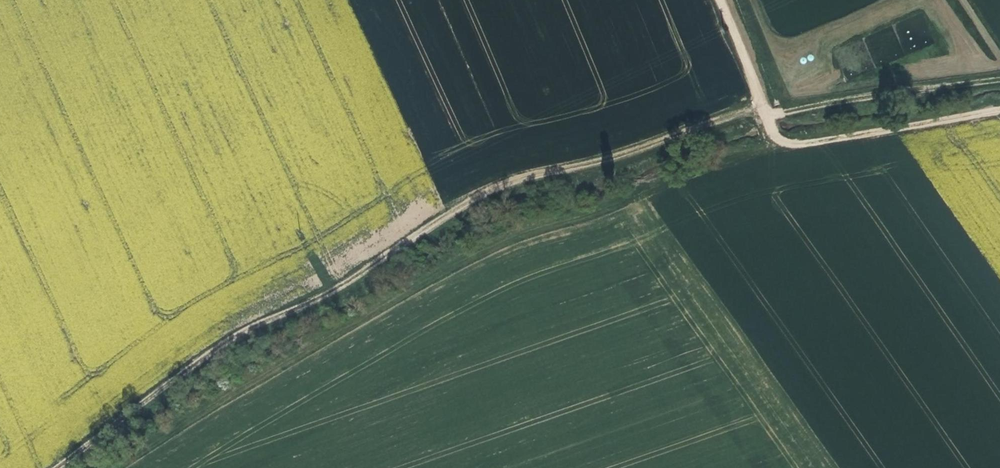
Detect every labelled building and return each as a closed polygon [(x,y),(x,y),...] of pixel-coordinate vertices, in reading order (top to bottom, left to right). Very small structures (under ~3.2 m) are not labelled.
[(892,24),(904,54),(934,42),(922,12),(892,24)]
